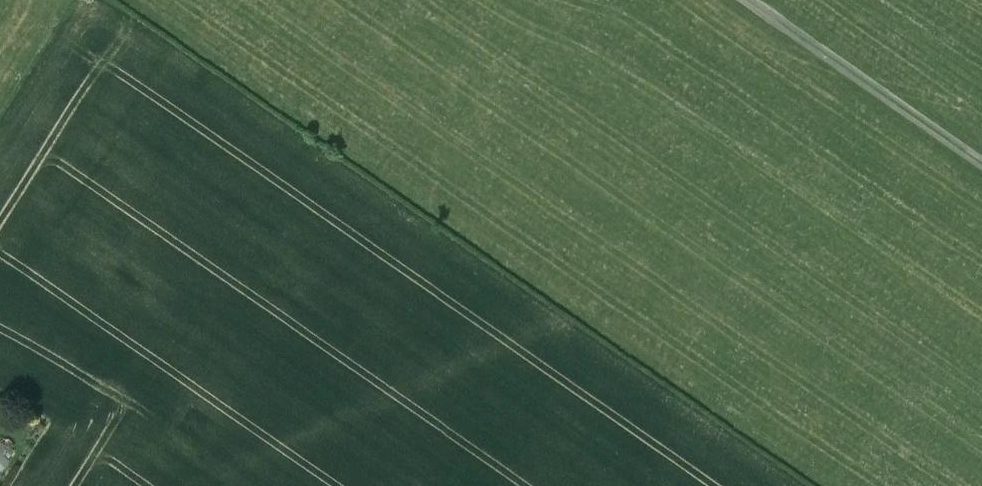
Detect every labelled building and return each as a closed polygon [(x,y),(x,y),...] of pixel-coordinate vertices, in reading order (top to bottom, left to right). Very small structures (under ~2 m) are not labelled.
[(0,469),(11,459),(0,447),(0,469)]
